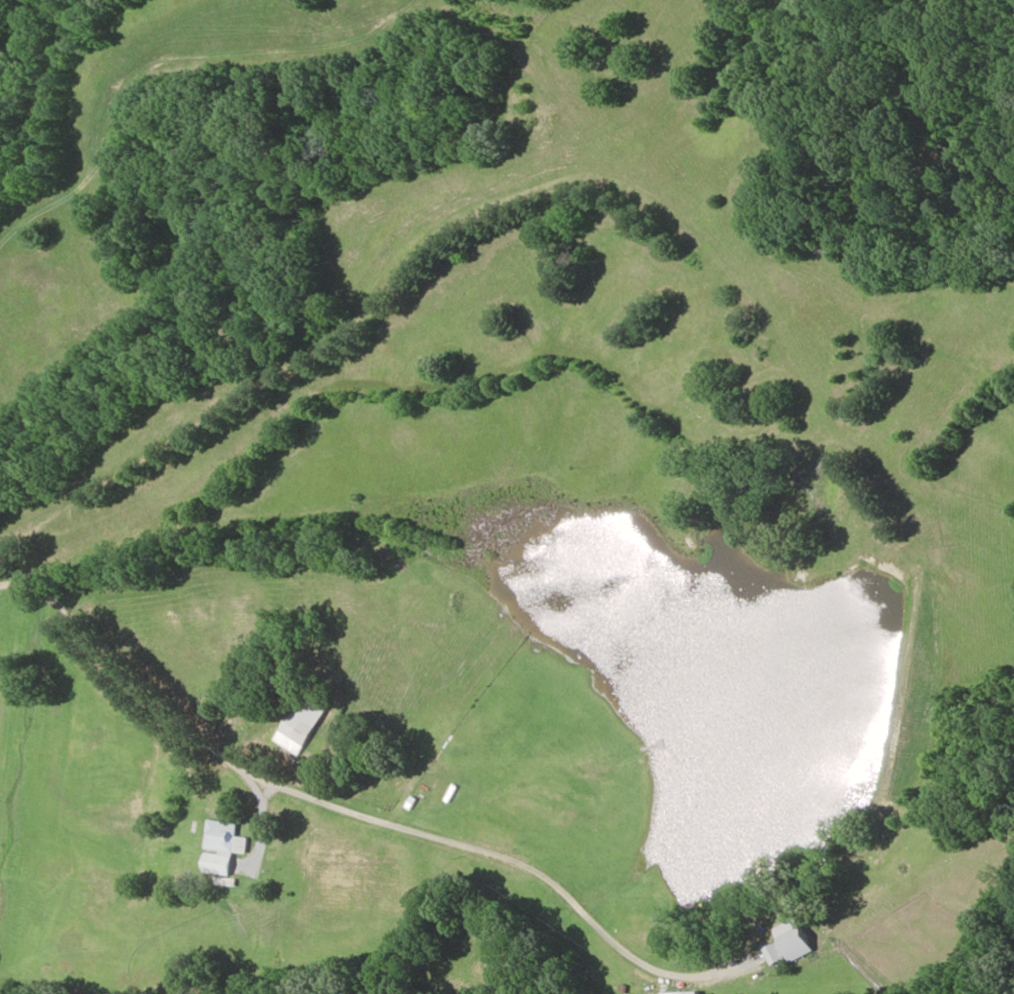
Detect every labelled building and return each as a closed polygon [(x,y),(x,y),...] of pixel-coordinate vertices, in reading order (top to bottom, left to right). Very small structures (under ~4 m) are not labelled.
[(276,742),(303,757),(330,707),(303,693),(276,742)] [(239,823),(210,820),(207,851),(204,872),(232,875),(234,852),(247,853),(249,838),(237,836),(239,823)] [(794,963),(818,951),(802,917),(778,929),(794,963)] [(767,950),(775,966),(788,960),(780,943),(767,950)]
